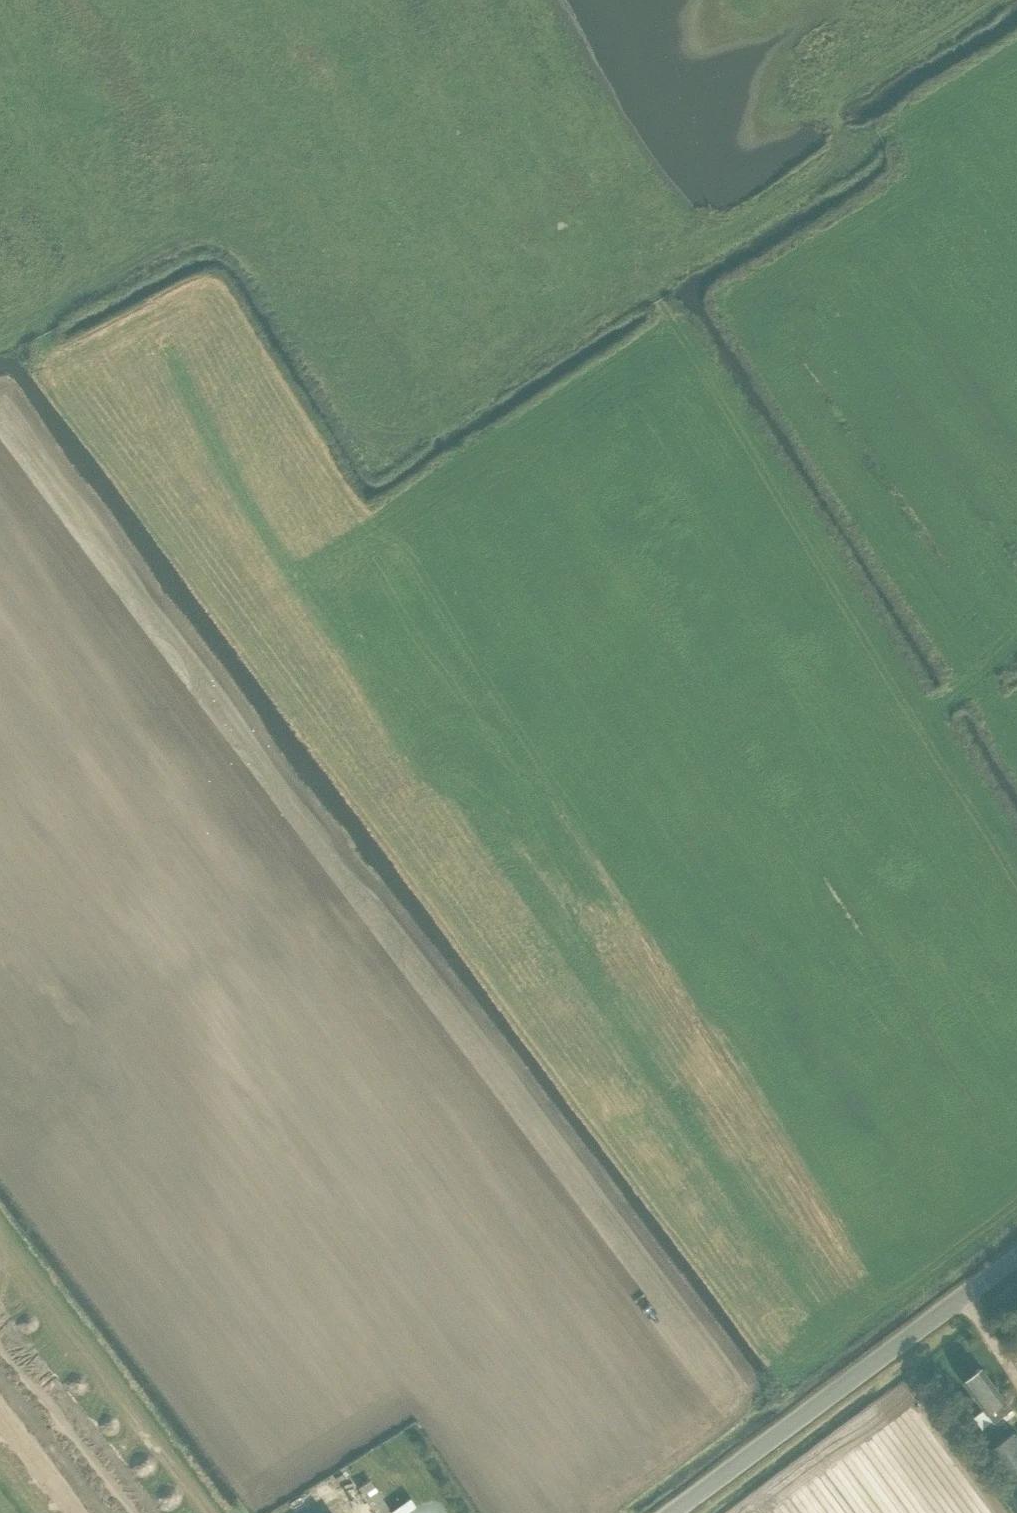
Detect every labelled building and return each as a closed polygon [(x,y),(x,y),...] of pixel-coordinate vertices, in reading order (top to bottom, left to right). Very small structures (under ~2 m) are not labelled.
[(1009,1320),(1016,1332),(1016,1314),(1009,1320)] [(964,1382),(985,1410),(974,1417),(983,1429),(994,1421),(996,1423),(1014,1409),(983,1369),(964,1382)] [(988,1452),(1016,1490),(1016,1436),(1014,1432),(988,1452)] [(361,1487),(379,1512),(388,1512),(393,1510),(372,1480),(361,1487)]
